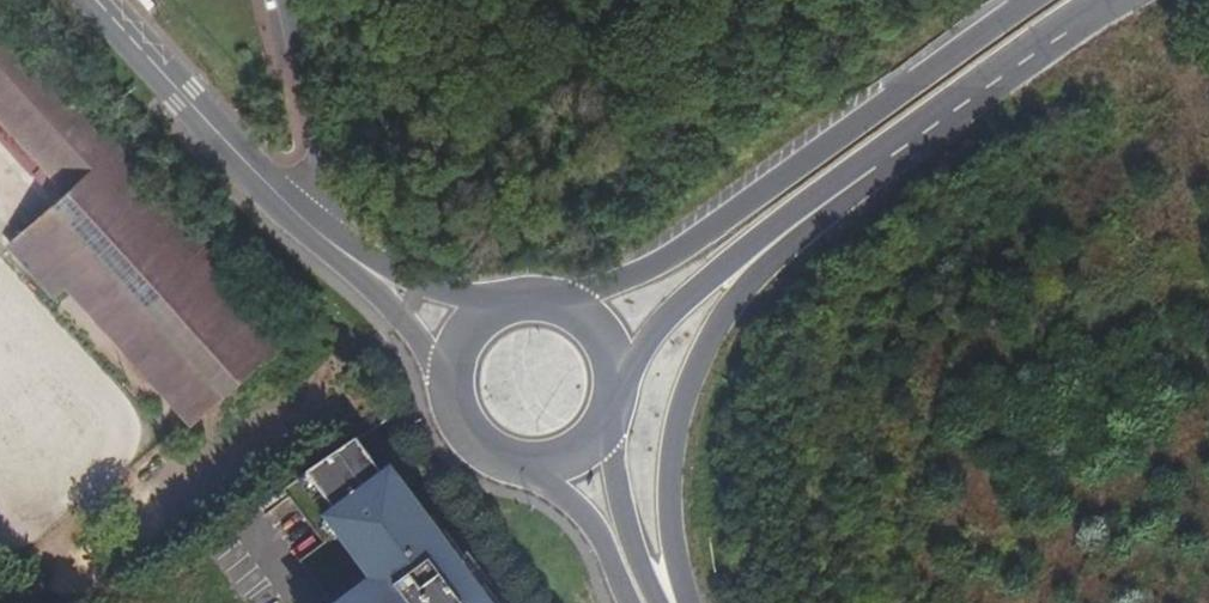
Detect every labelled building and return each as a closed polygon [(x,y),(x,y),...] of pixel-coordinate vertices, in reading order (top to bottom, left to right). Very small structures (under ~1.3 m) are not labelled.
[(17,0),(3,0),(0,3),(0,94),(79,185),(137,136),(17,0)] [(303,321),(137,136),(22,235),(66,286),(82,274),(150,351),(202,410),(303,321)] [(485,586),(479,591),(460,564),(466,560),(446,533),(440,537),(397,480),(390,485),(355,439),(307,475),(335,514),(326,520),(372,582),(343,602),(498,602),(485,586)]
